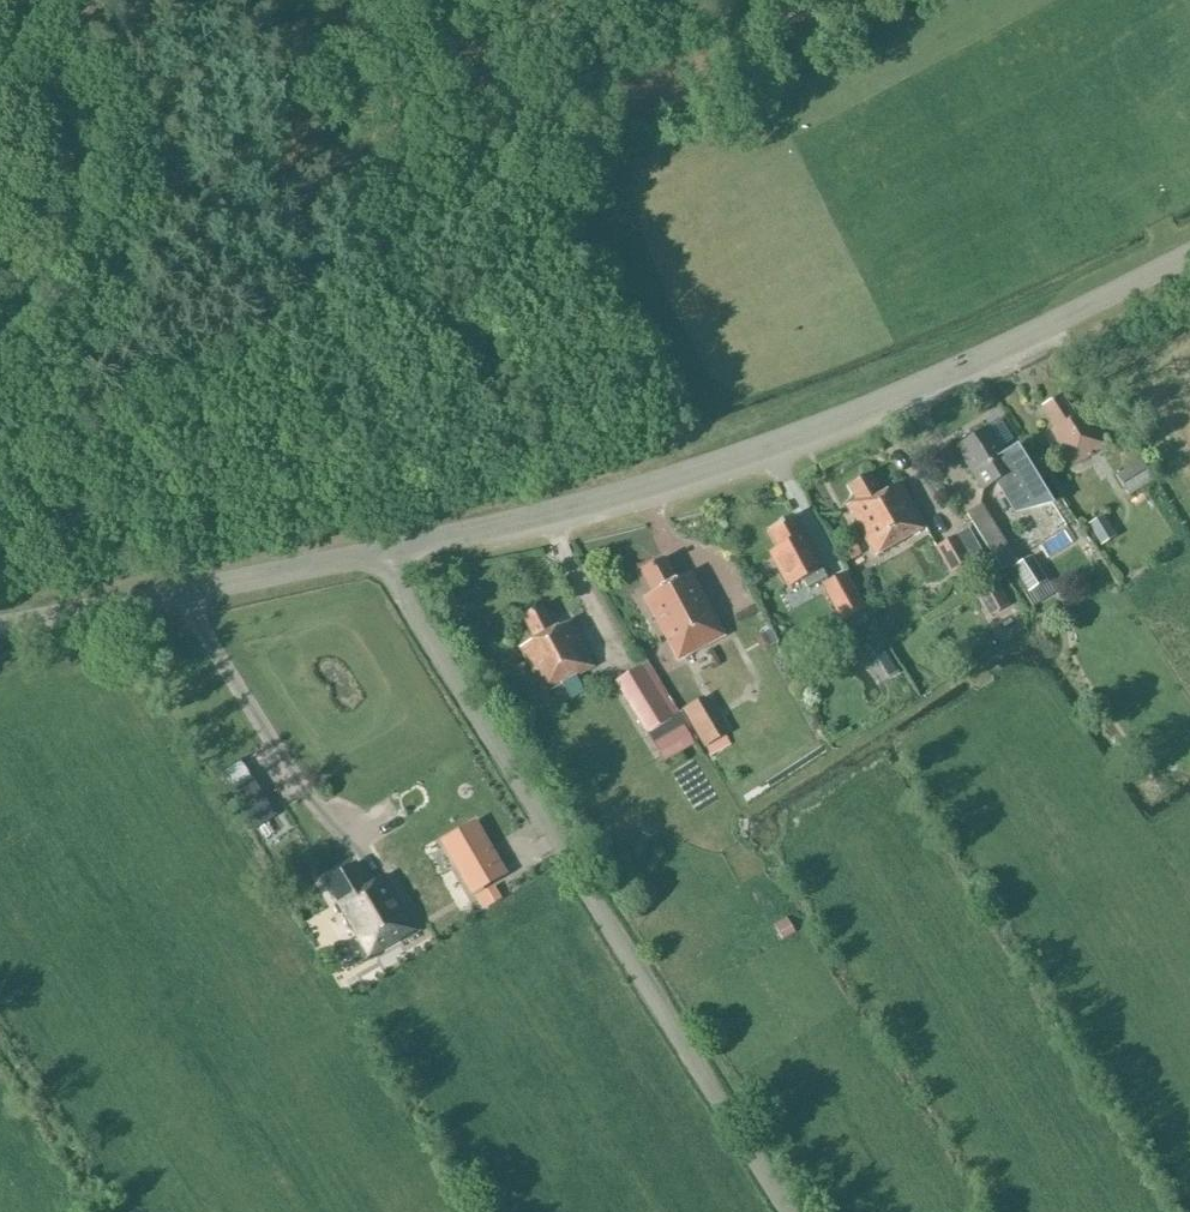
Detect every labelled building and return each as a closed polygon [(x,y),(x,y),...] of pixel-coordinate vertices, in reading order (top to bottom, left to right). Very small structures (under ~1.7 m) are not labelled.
[(1074,466),(1107,445),(1086,411),(1076,417),(1062,395),(1043,406),(1057,429),(1052,432),(1074,466)] [(1018,445),(1005,453),(989,428),(958,448),(984,489),(996,482),(1015,514),(1055,504),(1018,445)] [(1131,496),(1156,480),(1143,461),(1119,477),(1131,496)] [(876,555),(926,527),(902,484),(883,495),(870,473),(849,485),(858,501),(849,507),(876,555)] [(981,505),(966,515),(1001,571),(1016,561),(981,505)] [(794,516),(769,529),(779,549),(770,553),(788,588),(803,580),(808,589),(828,578),(823,569),(825,568),(807,534),(804,535),(794,516)] [(972,562),(957,536),(937,548),(952,574),(972,562)] [(863,555),(857,544),(844,551),(851,561),(863,555)] [(1048,580),(1032,555),(1013,568),(1028,592),(1048,580)] [(726,636),(692,573),(677,581),(666,559),(643,572),(654,593),(645,598),(679,661),(726,636)] [(842,621),(865,608),(846,574),(823,586),(842,621)] [(545,694),(594,667),(570,622),(555,629),(543,606),(523,616),(536,640),(521,648),(545,694)] [(771,630),(758,638),(757,641),(761,649),(765,650),(778,643),(771,630)] [(615,682),(665,763),(695,745),(685,729),(690,726),(682,713),(674,719),(672,717),(678,713),(648,665),(643,668),(641,666),(615,682)] [(682,710),(705,748),(706,748),(711,756),(732,744),(705,696),(682,710)] [(250,833),(275,818),(266,803),(241,818),(250,833)] [(467,893),(505,872),(476,820),(438,842),(467,893)] [(591,847),(600,841),(593,829),(584,834),(591,847)] [(335,907),(354,938),(334,949),(349,973),(402,942),(401,939),(416,930),(407,915),(410,914),(387,876),(371,886),(357,863),(326,881),(339,904),(335,907)] [(787,920),(776,927),(784,941),(796,934),(787,920)]
